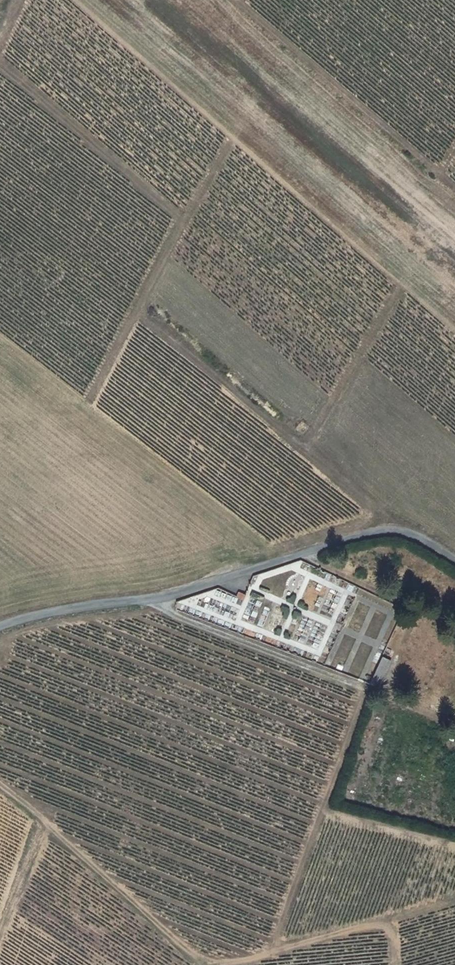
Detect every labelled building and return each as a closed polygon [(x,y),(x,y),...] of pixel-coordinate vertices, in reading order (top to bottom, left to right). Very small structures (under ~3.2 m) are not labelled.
[(224,598),(216,595),(214,600),(222,603),(224,598)] [(381,658),(371,685),(371,684),(380,689),(390,661),(384,658),(381,658)]
